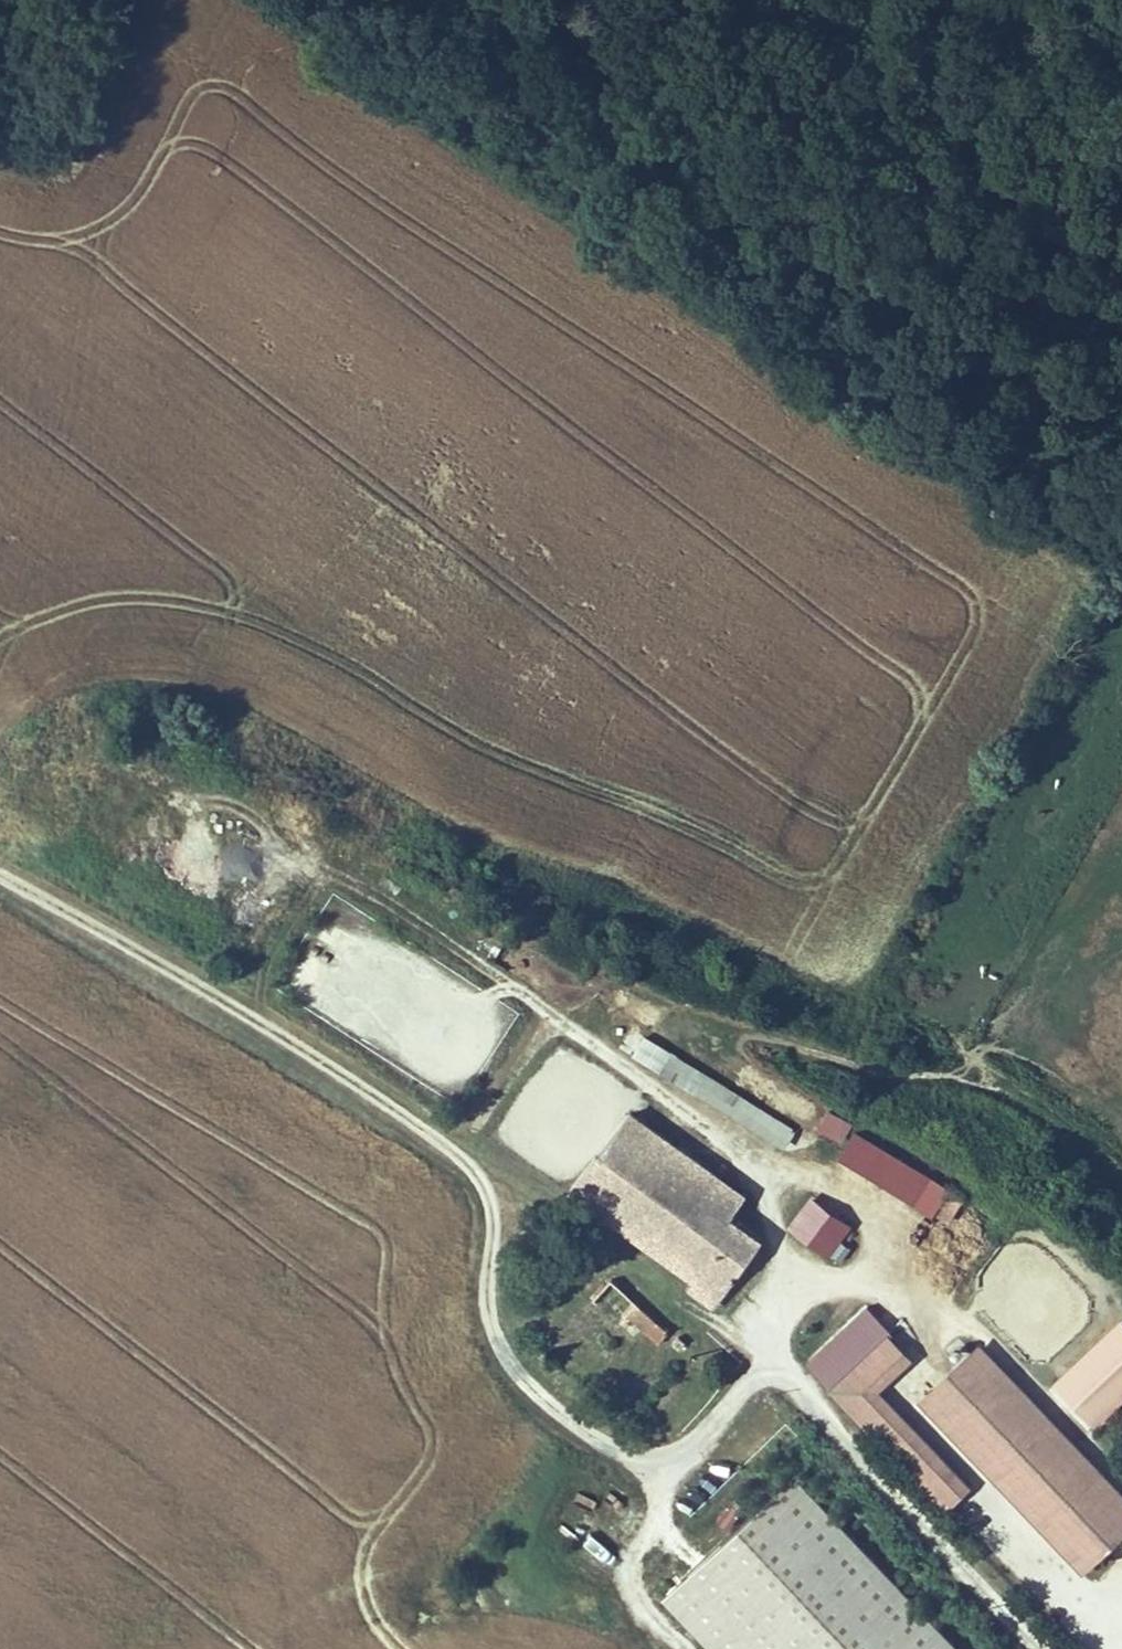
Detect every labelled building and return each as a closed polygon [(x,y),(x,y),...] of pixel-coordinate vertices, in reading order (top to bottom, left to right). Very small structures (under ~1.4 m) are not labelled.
[(782,1144),(795,1123),(642,1027),(628,1048),(782,1144)] [(828,1102),(817,1124),(843,1136),(854,1114),(828,1102)] [(652,1254),(692,1197),(723,1219),(742,1193),(630,1115),(572,1199),(652,1254)] [(857,1122),(839,1150),(950,1216),(967,1188),(857,1122)] [(692,1197),(652,1254),(699,1287),(723,1303),(762,1246),(723,1219),(692,1197)] [(811,1197),(788,1228),(830,1258),(852,1228),(811,1197)] [(639,1307),(643,1302),(610,1276),(587,1305),(619,1331),(629,1319),(657,1341),(667,1330),(639,1307)] [(723,1303),(699,1287),(694,1295),(717,1312),(723,1303)] [(830,1390),(888,1334),(864,1309),(806,1365),(830,1390)] [(1120,1320),(1063,1375),(1106,1419),(1121,1403),(1121,1323),(1120,1320)] [(945,1515),(972,1489),(878,1392),(913,1359),(888,1334),(830,1390),(827,1392),(945,1515)] [(918,1403),(1071,1564),(1121,1515),(1121,1496),(978,1346),(918,1403)] [(1096,1429),(1106,1419),(1063,1375),(1052,1385),(1096,1429)] [(706,1648),(964,1648),(797,1472),(661,1601),(706,1648)] [(1071,1564),(1083,1577),(1121,1540),(1121,1515),(1071,1564)]
